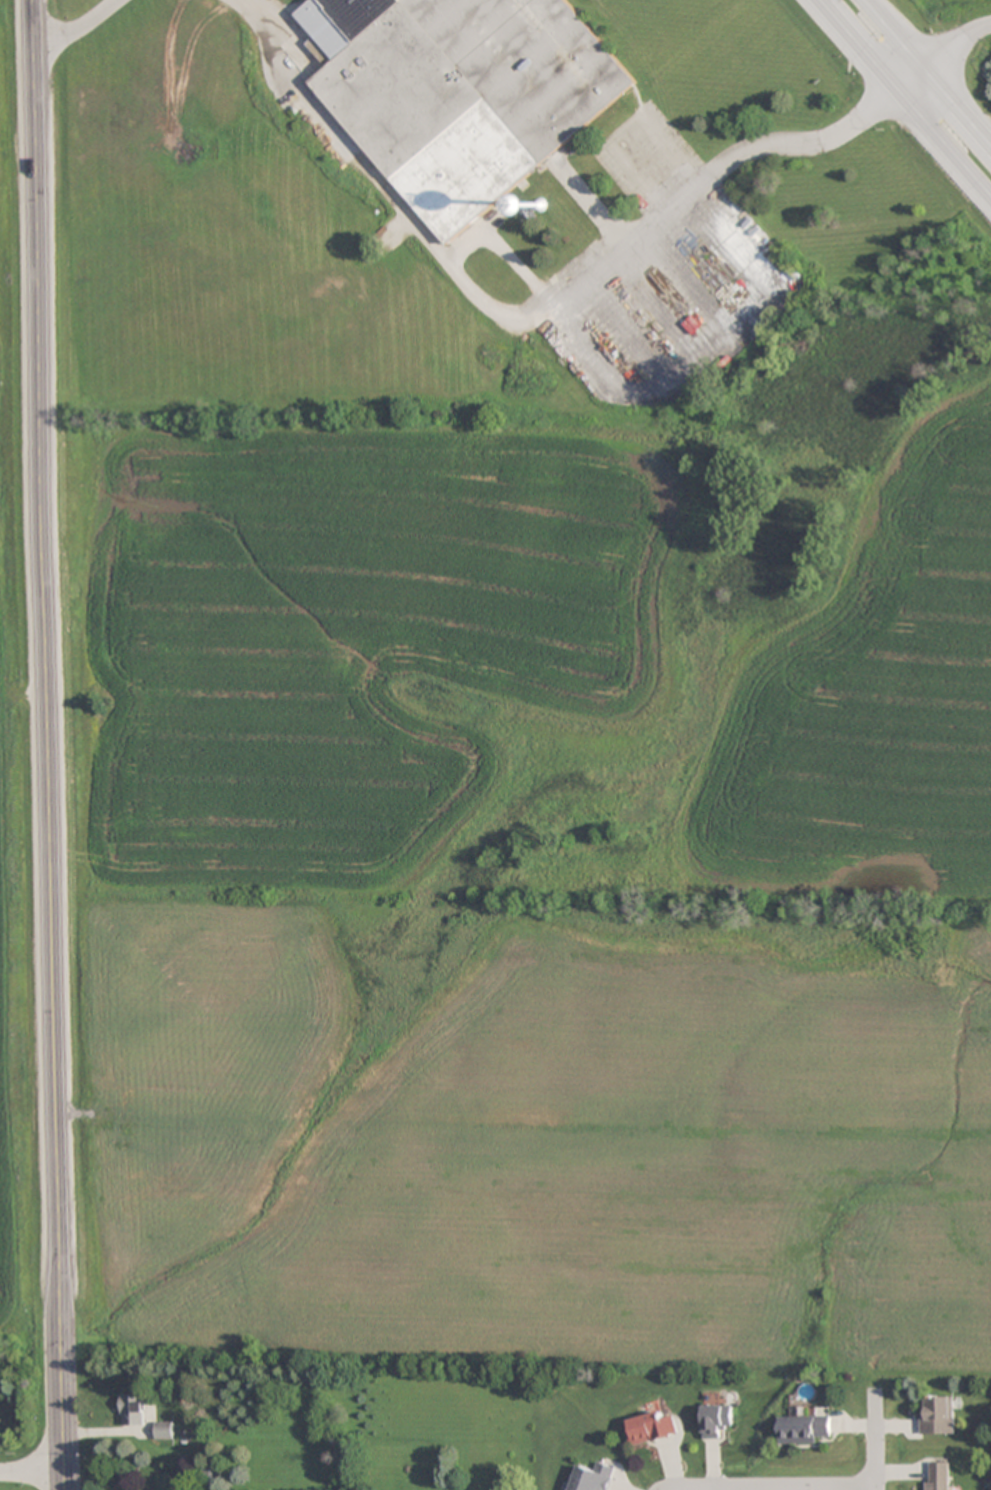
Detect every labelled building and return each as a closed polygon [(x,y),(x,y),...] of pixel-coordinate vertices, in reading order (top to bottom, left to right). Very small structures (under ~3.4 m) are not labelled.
[(635,87),(564,0),(310,0),(291,15),(330,63),(309,80),(442,243),(635,87)] [(553,207),(538,193),(527,204),(541,219),(553,207)] [(144,1425),(144,1394),(120,1394),(120,1425),(144,1425)] [(921,1399),(921,1436),(954,1436),(954,1399),(921,1399)] [(702,1439),(721,1439),(721,1427),(732,1427),(732,1406),(702,1406),(702,1439)] [(629,1447),(677,1434),(672,1416),(663,1418),(661,1411),(622,1421),(629,1447)] [(778,1416),(778,1443),(831,1442),(831,1416),(778,1416)] [(155,1439),(172,1439),(172,1422),(155,1422),(155,1439)] [(615,1467),(596,1461),(593,1470),(576,1465),(568,1489),(608,1489),(615,1467)] [(951,1462),(927,1462),(927,1489),(951,1489),(951,1462)]
